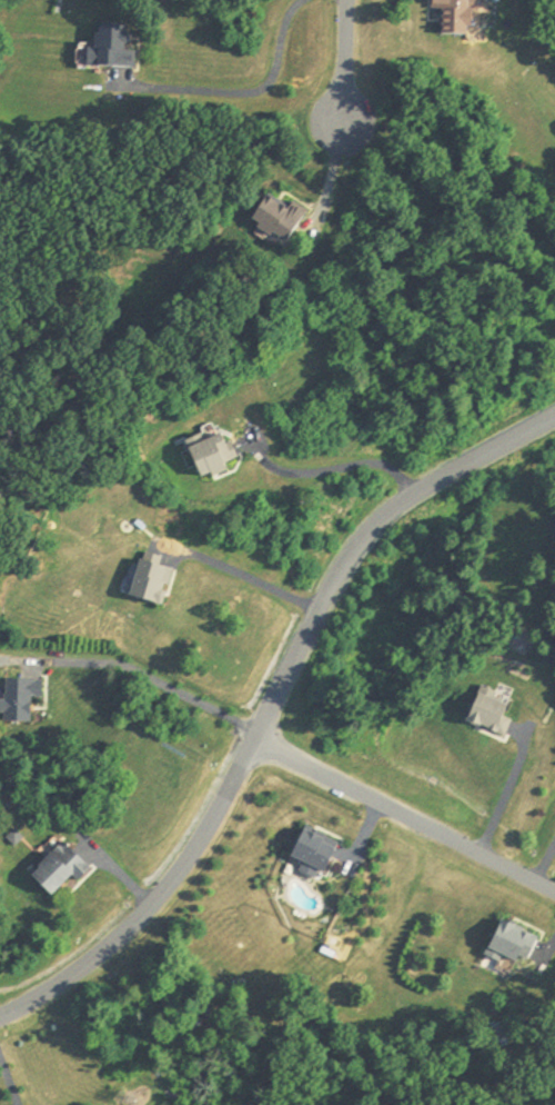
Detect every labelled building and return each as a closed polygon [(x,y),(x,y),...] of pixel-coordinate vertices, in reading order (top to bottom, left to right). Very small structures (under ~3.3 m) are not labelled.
[(466,40),(466,30),(475,31),(476,0),(430,0),(429,27),(438,28),(438,39),(466,40)] [(94,52),(80,52),(80,70),(129,72),(131,29),(95,27),(94,52)] [(249,228),(286,247),(303,215),(266,196),(249,228)] [(199,484),(228,473),(225,466),(236,463),(224,430),(185,444),(199,484)] [(127,601),(162,610),(172,572),(138,563),(127,601)] [(42,681),(3,680),(2,722),(29,723),(30,699),(41,699),(42,681)] [(465,723),(504,738),(511,721),(502,717),(507,704),(477,692),(465,723)] [(288,856),(322,873),(337,844),(302,827),(288,856)] [(69,877),(75,883),(89,869),(61,843),(29,878),(49,897),(69,877)] [(485,955),(524,970),(537,936),(498,921),(485,955)]
